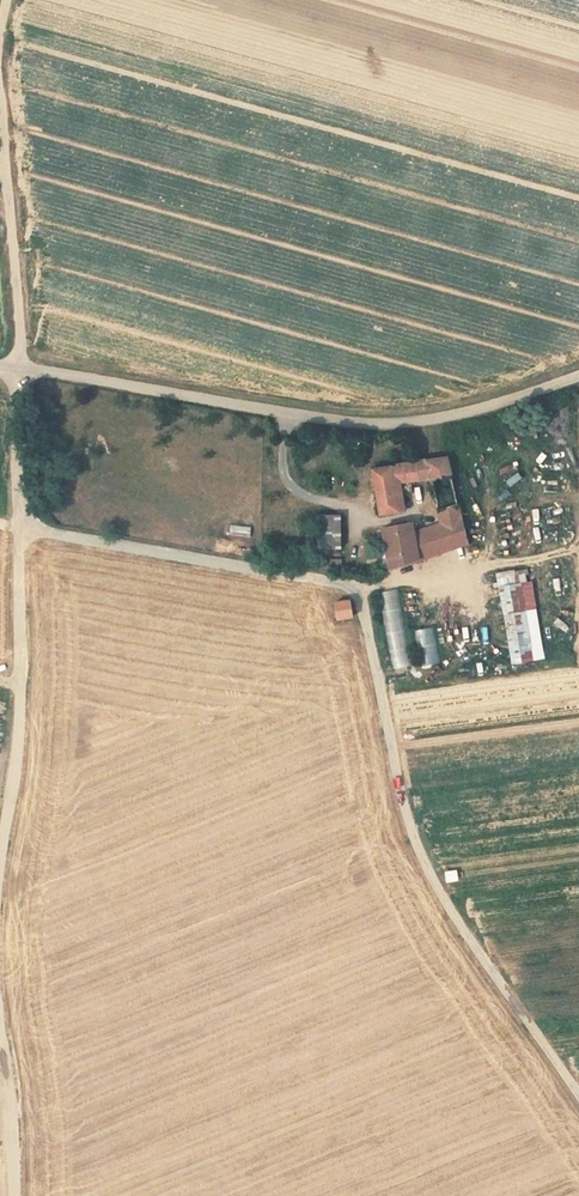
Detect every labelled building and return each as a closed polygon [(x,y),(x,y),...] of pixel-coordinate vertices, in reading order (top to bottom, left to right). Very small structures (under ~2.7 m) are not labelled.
[(449,455),(376,470),(376,476),(384,511),(411,505),(407,486),(413,484),(411,475),(432,470),(438,495),(432,496),(434,506),(440,505),(442,515),(412,526),(411,518),(385,523),(394,569),(468,544),(449,455)] [(512,485),(523,477),(519,470),(507,479),(512,485)] [(341,515),(321,515),(321,565),(341,564),(341,515)] [(230,525),(230,536),(251,536),(252,526),(230,525)] [(511,664),(545,659),(534,579),(529,579),(527,568),(498,572),(511,664)] [(381,591),(391,668),(409,666),(399,589),(381,591)] [(350,602),(333,606),(338,623),(354,619),(350,602)] [(438,663),(435,627),(416,628),(419,664),(438,663)]
